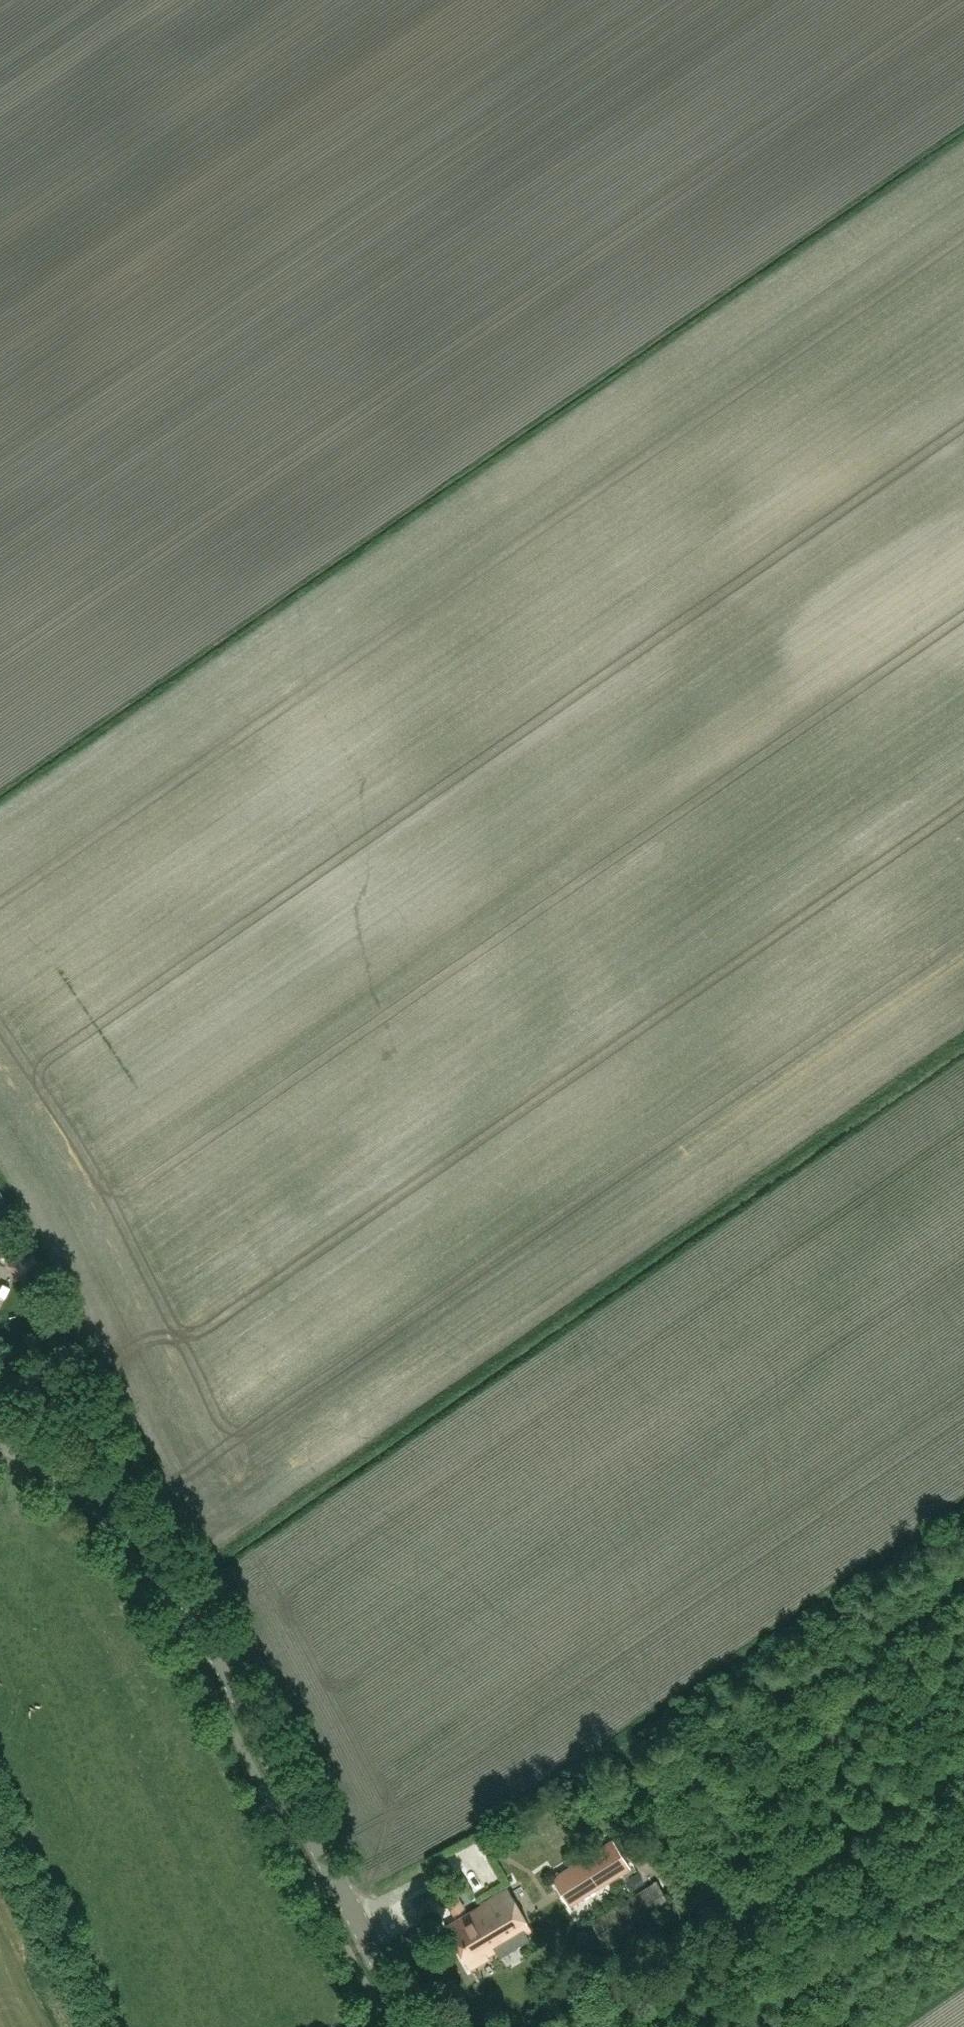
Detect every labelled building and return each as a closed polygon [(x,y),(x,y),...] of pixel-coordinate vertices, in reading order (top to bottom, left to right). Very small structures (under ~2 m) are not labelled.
[(11,1227),(0,1204),(0,1232),(11,1227)] [(32,1252),(16,1251),(7,1264),(14,1279),(30,1280),(39,1267),(32,1252)] [(551,1878),(568,1907),(631,1869),(614,1840),(551,1878)] [(582,1927),(595,1948),(674,1902),(661,1880),(582,1927)] [(488,1954),(530,1929),(505,1886),(481,1901),(481,1902),(445,1924),(471,1967),(489,1956),(488,1954)] [(454,1914),(465,1907),(456,1892),(445,1899),(454,1914)]
